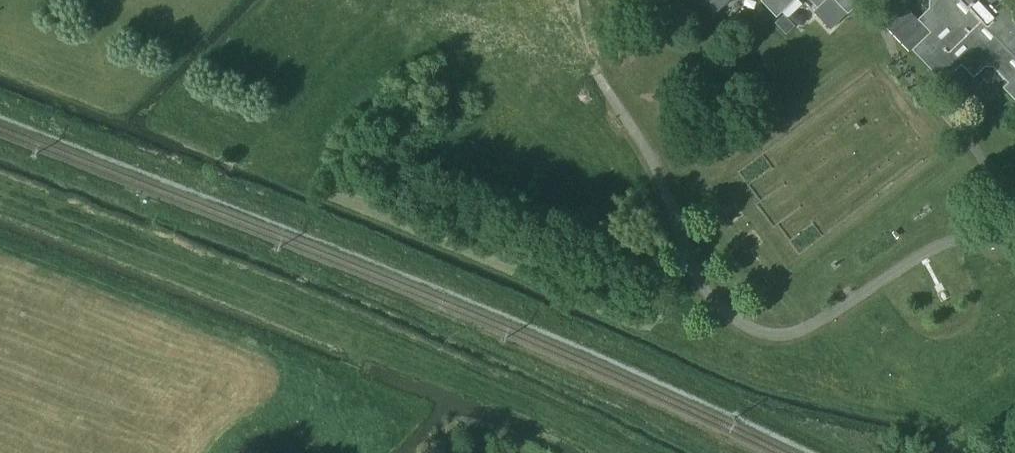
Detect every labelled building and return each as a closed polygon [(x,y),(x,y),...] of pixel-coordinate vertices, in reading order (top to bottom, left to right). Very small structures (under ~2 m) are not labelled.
[(717,11),(729,0),(706,0),(717,11)] [(776,16),(793,0),(761,0),(776,16)] [(817,7),(818,7),(813,12),(830,29),(847,13),(848,13),(861,0),(810,0),(817,7)] [(1014,99),(1014,22),(1012,19),(1012,11),(1002,0),(929,0),(929,7),(918,18),(905,5),(892,18),(884,25),(893,34),(909,51),(912,49),(943,81),(960,98),(977,81),(973,77),(985,66),(993,66),(1008,81),(1003,86),(1014,99)]
